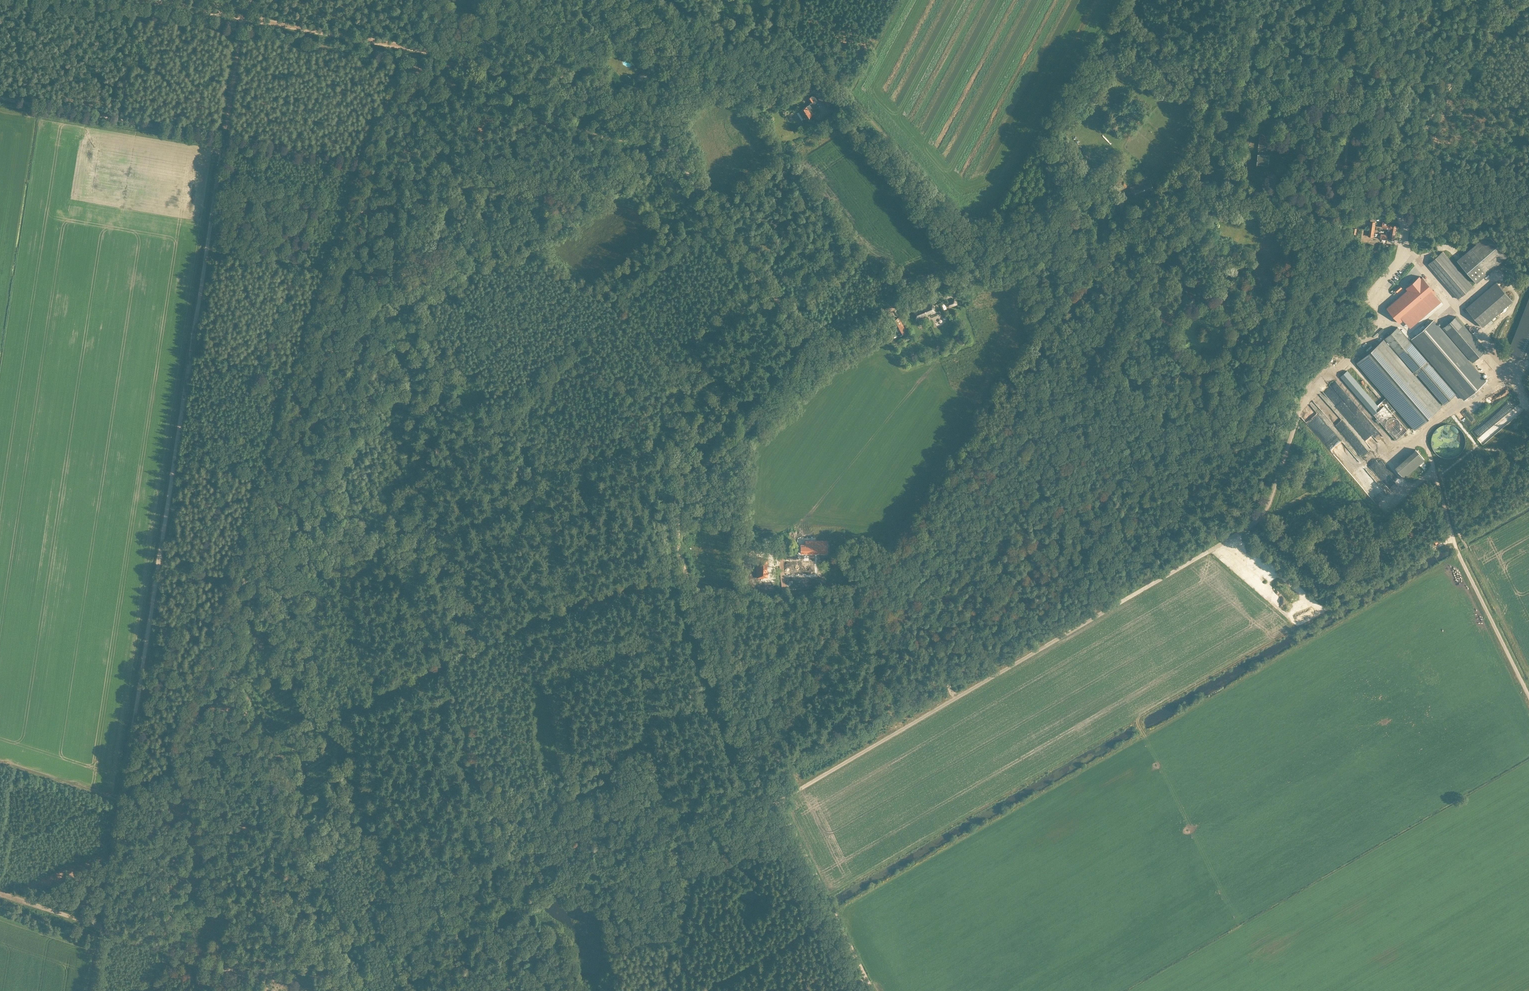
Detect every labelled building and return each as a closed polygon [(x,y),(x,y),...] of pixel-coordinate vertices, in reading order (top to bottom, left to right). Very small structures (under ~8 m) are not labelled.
[(636,79),(639,81),(643,84),(651,74),(644,69),(636,79)] [(813,114),(810,110),(817,105),(815,103),(818,101),(814,96),(813,97),(812,96),(808,98),(811,103),(799,110),(805,119),(813,114)] [(830,104),(827,97),(822,100),(826,106),(830,104)] [(1260,133),(1258,144),(1270,145),(1271,134),(1260,133)] [(1258,153),(1257,162),(1268,164),(1269,154),(1258,153)] [(1111,170),(1119,190),(1127,187),(1119,167),(1111,170)] [(1220,211),(1219,221),(1227,222),(1229,212),(1220,211)] [(1246,212),(1245,217),(1245,218),(1263,221),(1264,215),(1246,212)] [(1389,223),(1383,222),(1382,227),(1388,228),(1387,231),(1386,231),(1395,232),(1396,225),(1389,224),(1389,223)] [(1395,232),(1386,231),(1386,234),(1381,234),(1380,238),(1387,239),(1388,238),(1394,239),(1395,232)] [(1487,234),(1457,260),(1476,283),(1507,256),(1487,234)] [(1442,251),(1436,257),(1428,264),(1458,298),(1472,286),(1442,251)] [(1407,289),(1386,307),(1399,323),(1403,319),(1411,313),(1412,314),(1435,295),(1434,293),(1435,292),(1434,290),(1432,291),(1424,282),(1426,280),(1422,277),(1421,278),(1419,276),(1409,285),(1410,287),(1407,289)] [(1496,282),(1466,308),(1482,327),(1487,323),(1489,325),(1493,322),(1491,320),(1513,301),(1496,282)] [(932,302),(923,305),(927,315),(926,313),(930,312),(930,314),(936,312),(932,302)] [(912,309),(916,320),(927,315),(923,305),(912,309)] [(1458,315),(1454,318),(1444,326),(1474,360),(1488,349),(1458,315)] [(898,317),(891,322),(898,335),(902,332),(906,330),(898,317)] [(1432,318),(1411,336),(1464,397),(1485,379),(1432,318)] [(1377,405),(1350,374),(1347,371),(1340,376),(1377,418),(1375,419),(1378,423),(1380,422),(1396,440),(1407,430),(1392,413),(1395,410),(1388,402),(1387,401),(1389,400),(1415,430),(1442,406),(1416,376),(1418,375),(1444,405),(1456,394),(1398,327),(1384,338),(1413,372),(1412,372),(1387,343),(1384,339),(1356,363),(1386,397),(1377,405)] [(1453,389),(1454,388),(1413,339),(1412,341),(1453,389)] [(1337,394),(1328,398),(1325,391),(1320,393),(1322,399),(1318,401),(1317,398),(1315,399),(1320,408),(1322,407),(1324,411),(1335,406),(1333,403),(1336,402),(1335,401),(1340,399),(1337,394)] [(1431,438),(1431,442),(1432,445),(1433,448),(1434,451),(1437,454),(1441,457),(1444,458),(1448,458),(1451,458),(1454,457),(1457,456),(1460,453),(1463,450),(1465,446),(1465,443),(1465,439),(1464,436),(1463,432),(1460,428),(1457,426),(1453,425),(1449,424),(1445,424),(1441,426),(1438,428),(1435,431),(1433,434),(1431,438)] [(1419,449),(1397,468),(1406,478),(1428,460),(1419,449)] [(796,544),(786,544),(786,553),(799,553),(799,544),(801,544),(801,540),(796,540),(796,544)] [(801,544),(799,544),(799,553),(813,553),(813,544),(801,544)] [(767,553),(761,553),(761,563),(765,563),(765,559),(772,559),(772,554),(767,554),(767,553)] [(765,563),(761,563),(761,573),(767,573),(767,572),(772,572),(772,567),(765,567),(765,563)]
